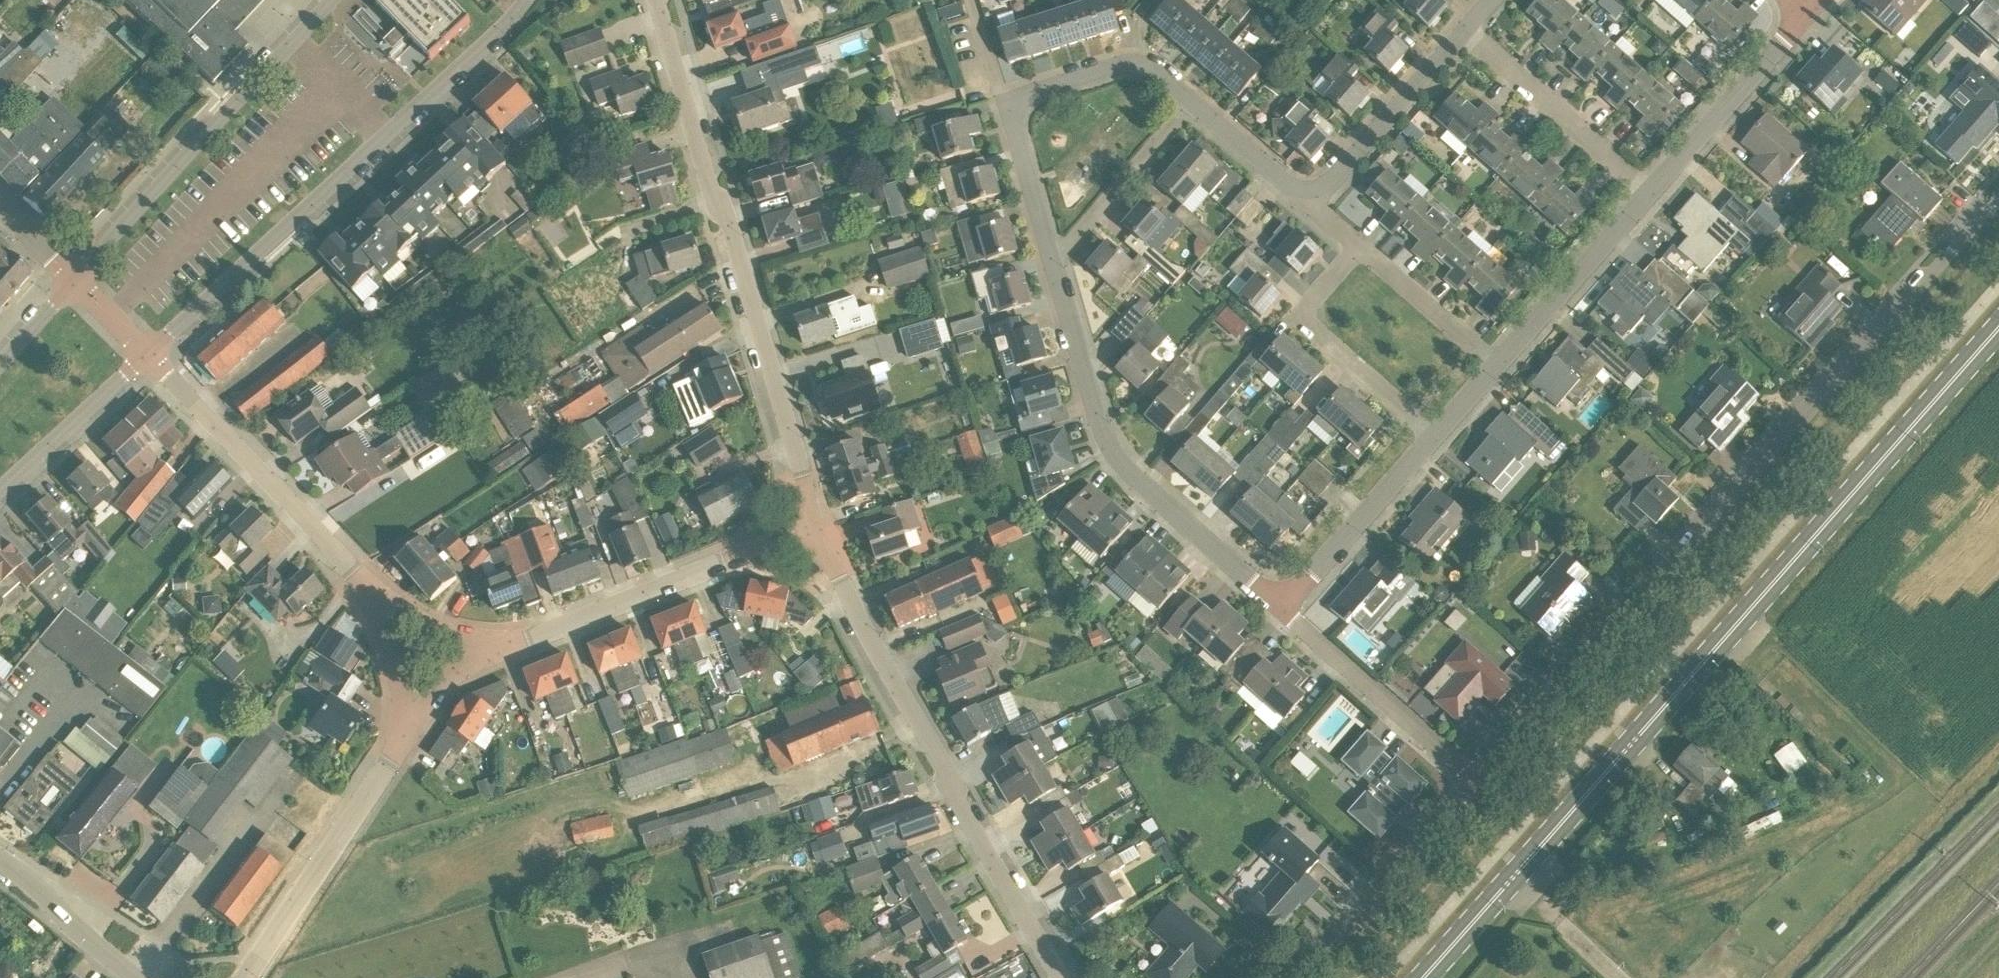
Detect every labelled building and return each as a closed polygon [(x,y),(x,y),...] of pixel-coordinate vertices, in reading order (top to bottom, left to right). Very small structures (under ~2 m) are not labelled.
[(215,87),(216,85),(214,83),(247,48),(232,34),(265,0),(129,0),(215,87)] [(471,22),(450,0),(379,0),(376,3),(399,27),(393,32),(402,42),(408,36),(432,60),(471,22)] [(701,2),(704,1),(706,5),(707,5),(711,17),(759,0),(700,0),(701,2)] [(1114,16),(1109,0),(1089,0),(1089,2),(1100,35),(1118,30),(1114,16)] [(1190,8),(1180,0),(1171,0),(1152,22),(1167,34),(1190,8)] [(1244,4),(1239,0),(1234,0),(1225,10),(1233,16),(1244,4)] [(1440,0),(1396,0),(1393,2),(1404,12),(1407,8),(1429,28),(1448,7),(1440,0)] [(1581,20),(1559,0),(1540,0),(1529,13),(1550,32),(1542,41),(1554,52),(1562,42),(1581,20)] [(1609,12),(1617,2),(1614,0),(1602,0),(1599,3),(1609,12)] [(1697,19),(1714,0),(1675,0),(1697,19)] [(1721,0),(1714,0),(1697,19),(1729,48),(1757,16),(1745,6),(1737,15),(1721,0)] [(1863,5),(1898,36),(1929,0),(1868,0),(1863,5)] [(1959,15),(1969,5),(1964,0),(1942,0),(1959,15)] [(1082,41),(1100,35),(1089,2),(1072,8),(1082,41)] [(1970,17),(1997,40),(1998,38),(1998,16),(1983,2),(1970,17)] [(1629,9),(1637,17),(1643,11),(1635,3),(1629,9)] [(1240,23),(1251,10),(1244,4),(1233,16),(1240,23)] [(1064,47),(1082,41),(1072,8),(1054,14),(1064,47)] [(1181,47),(1204,20),(1190,9),(1190,8),(1167,34),(1181,47)] [(1408,52),(1390,35),(1399,26),(1379,9),(1360,30),(1373,42),(1365,51),(1390,73),(1408,52)] [(708,24),(717,50),(745,40),(754,62),(798,46),(791,27),(774,33),(768,15),(763,15),(743,23),(740,13),(708,24)] [(1046,52),(1064,47),(1054,14),(1035,19),(1046,52)] [(1028,58),(1046,52),(1035,19),(1017,25),(1028,58)] [(1195,59),(1218,33),(1204,20),(1181,47),(1195,59)] [(1594,71),(1614,48),(1581,20),(1562,42),(1582,60),(1574,70),(1586,80),(1594,71)] [(1261,40),(1271,28),(1264,22),(1254,34),(1261,40)] [(1968,22),(1956,36),(1980,57),(1992,43),(1968,22)] [(1273,28),(1272,29),(1279,34),(1281,37),(1282,37),(1284,40),(1290,33),(1278,23),(1275,26),(1273,28)] [(1010,64),(1028,58),(1017,25),(999,31),(1010,64)] [(1269,47),(1279,34),(1272,29),(1271,28),(1261,40),(1269,47)] [(571,67),(609,53),(601,31),(563,44),(571,67)] [(1210,72),(1233,45),(1218,33),(1195,59),(1210,72)] [(1651,50),(1661,58),(1668,48),(1659,40),(1651,50)] [(25,52),(13,42),(0,57),(0,80),(25,52)] [(1224,84),(1247,58),(1233,45),(1210,72),(1224,84)] [(792,121),(791,118),(782,91),(786,90),(782,77),(789,75),(790,77),(822,66),(816,47),(746,70),(755,98),(736,105),(741,120),(738,123),(740,130),(745,130),(746,133),(762,128),(764,131),(792,121)] [(1626,99),(1646,76),(1614,48),(1594,71),(1615,89),(1606,98),(1618,108),(1626,99)] [(1843,97),(1863,75),(1834,49),(1821,63),(1823,64),(1816,72),(1810,66),(1797,80),(1836,116),(1848,102),(1843,97)] [(27,50),(1,80),(16,93),(42,63),(27,50)] [(145,64),(164,82),(174,71),(155,54),(145,64)] [(1707,75),(1714,66),(1701,55),(1693,63),(1707,75)] [(1369,97),(1351,81),(1360,71),(1353,66),(1351,68),(1338,57),(1325,74),(1323,72),(1313,84),(1314,90),(1324,99),(1326,96),(1351,118),(1369,97)] [(1239,97),(1261,70),(1247,58),(1224,84),(1239,97)] [(1704,77),(1696,70),(1684,59),(1674,69),(1695,87),(1704,77)] [(1979,66),(1958,90),(1972,102),(1951,127),(1976,149),(1998,123),(1998,84),(1979,66)] [(1902,85),(1884,70),(1875,81),(1892,96),(1902,85)] [(650,92),(645,79),(629,84),(628,80),(624,82),(621,72),(591,82),(599,107),(601,106),(606,121),(623,115),(654,104),(653,101),(655,100),(652,91),(650,92)] [(548,120),(520,90),(507,75),(475,104),(502,134),(523,116),(533,127),(540,121),(543,124),(548,120)] [(1265,87),(1278,97),(1286,86),(1272,76),(1265,87)] [(1651,137),(1679,105),(1646,76),(1626,99),(1647,117),(1639,126),(1651,137)] [(1486,105),(1478,114),(1457,95),(1436,118),(1469,147),(1489,124),(1498,115),(1486,105)] [(84,128),(53,97),(28,122),(14,139),(14,140),(10,145),(0,134),(0,174),(20,194),(85,129),(84,128)] [(46,219),(59,204),(104,156),(106,158),(132,130),(120,119),(128,111),(115,99),(37,184),(23,198),(46,219)] [(1330,141),(1327,139),(1311,125),(1319,115),(1300,99),(1282,120),(1295,132),(1287,141),(1311,162),(1330,141)] [(876,109),(884,131),(900,126),(893,103),(876,109)] [(977,117),(944,127),(940,115),(916,122),(920,135),(934,131),(942,160),(973,151),(969,136),(982,133),(977,117)] [(1807,153),(1808,151),(1767,115),(1741,144),(1742,145),(1745,142),(1760,154),(1749,166),(1775,188),(1787,175),(1788,176),(1808,153),(1807,153)] [(484,140),(479,134),(466,119),(438,146),(441,149),(419,170),(412,162),(402,171),(406,175),(398,182),(405,189),(383,210),(376,202),(366,211),(370,215),(340,242),(333,235),(323,244),(327,248),(320,254),(354,291),(371,277),(376,283),(384,277),(391,285),(408,271),(398,259),(415,245),(421,252),(427,247),(424,242),(441,228),(434,220),(431,215),(437,207),(441,212),(448,205),(455,212),(463,206),(460,202),(469,192),(475,186),(479,191),(488,184),(490,186),(507,166),(484,140)] [(1510,142),(1489,124),(1469,147),(1501,176),(1522,153),(1530,144),(1518,133),(1510,142)] [(1422,140),(1421,132),(1416,127),(1406,137),(1416,146),(1422,140)] [(508,160),(518,146),(505,137),(503,140),(498,136),(494,142),(499,145),(494,151),(508,160)] [(1209,159),(1216,150),(1202,138),(1194,146),(1192,145),(1175,165),(1201,187),(1210,194),(1227,175),(1209,159)] [(668,153),(652,158),(647,143),(612,153),(622,186),(637,181),(642,196),(648,194),(653,210),(676,203),(671,184),(677,183),(668,153)] [(582,148),(580,158),(593,160),(594,149),(582,148)] [(1542,171),(1522,153),(1501,176),(1534,204),(1554,181),(1562,172),(1551,161),(1542,171)] [(992,169),(988,170),(984,158),(941,170),(942,175),(941,175),(944,184),(945,183),(949,199),(953,198),(955,207),(968,204),(968,205),(1000,196),(992,169)] [(1363,177),(1375,187),(1387,173),(1375,163),(1363,177)] [(758,203),(789,193),(793,206),(825,197),(815,164),(797,170),(797,168),(784,172),(782,166),(750,176),(758,203)] [(1943,200),(1928,187),(1901,164),(1882,185),(1894,195),(1862,230),(1875,241),(1872,245),(1874,247),(1877,243),(1887,252),(1917,217),(1924,223),(1943,200)] [(1158,185),(1182,206),(1185,207),(1191,199),(1200,188),(1201,187),(1175,165),(1158,185)] [(878,180),(892,177),(889,166),(876,170),(878,180)] [(910,186),(921,183),(919,178),(915,179),(913,171),(905,173),(907,181),(908,180),(910,186)] [(1421,201),(1403,185),(1388,172),(1387,173),(1375,187),(1369,195),(1390,213),(1382,223),(1393,233),(1401,224),(1421,201)] [(882,184),(889,217),(909,214),(903,180),(882,184)] [(1575,199),(1554,181),(1534,204),(1566,233),(1595,200),(1583,190),(1575,199)] [(921,183),(909,186),(911,197),(924,193),(921,183)] [(1228,190),(1218,202),(1237,218),(1254,198),(1244,190),(1237,198),(1228,190)] [(1691,235),(1678,249),(1674,245),(1663,258),(1686,279),(1689,276),(1687,274),(1693,268),(1695,270),(1697,268),(1703,273),(1730,243),(1743,255),(1746,252),(1752,258),(1777,231),(1756,212),(1756,213),(1737,195),(1720,214),(1712,207),(1697,194),(1674,220),(1691,235)] [(1247,227),(1264,207),(1254,198),(1237,218),(1247,227)] [(1807,217),(1816,208),(1807,199),(1798,208),(1807,217)] [(1434,252),(1454,229),(1421,201),(1401,224),(1422,242),(1414,251),(1426,261),(1434,252)] [(1165,208),(1158,216),(1144,203),(1124,226),(1134,234),(1147,246),(1140,255),(1140,256),(1150,265),(1150,264),(1173,285),(1187,270),(1173,265),(1161,255),(1164,252),(1161,249),(1183,224),(1174,216),(1165,208)] [(1756,212),(1777,231),(1785,222),(1764,204),(1756,212)] [(771,245),(797,238),(802,253),(829,244),(820,215),(799,221),(795,209),(763,218),(771,245)] [(1008,222),(1006,223),(983,229),(979,217),(958,223),(964,244),(976,240),(982,261),(986,260),(987,261),(1017,252),(1008,222)] [(525,218),(509,229),(517,240),(532,230),(533,229),(532,229),(525,218)] [(503,221),(492,229),(497,236),(508,228),(503,221)] [(1192,232),(1198,238),(1210,248),(1219,239),(1200,223),(1192,232)] [(1300,274),(1319,252),(1297,233),(1285,223),(1274,235),(1276,236),(1268,245),(1277,254),(1267,265),(1282,278),(1292,267),(1300,274)] [(492,229),(481,237),(486,244),(497,236),(492,229)] [(1466,281),(1486,257),(1454,229),(1434,252),(1454,270),(1446,280),(1458,290),(1466,281)] [(1502,239),(1513,248),(1520,241),(1509,231),(1502,239)] [(1535,253),(1543,244),(1529,232),(1521,241),(1535,253)] [(936,234),(924,238),(926,247),(939,244),(936,234)] [(905,247),(902,235),(887,239),(890,252),(905,247)] [(481,237),(470,245),(475,252),(486,244),(481,237)] [(693,239),(646,253),(653,278),(676,271),(677,275),(687,272),(686,269),(701,264),(693,239)] [(31,275),(6,252),(8,250),(0,243),(0,310),(31,275)] [(1132,264),(1123,257),(1108,244),(1089,267),(1122,296),(1150,265),(1140,256),(1132,264)] [(470,245),(459,253),(464,261),(475,252),(470,245)] [(930,276),(927,266),(921,248),(878,261),(888,290),(930,276)] [(1478,308),(1490,318),(1519,286),(1499,270),(1508,260),(1494,248),(1486,257),(1466,281),(1487,299),(1478,308)] [(1282,278),(1267,265),(1248,249),(1231,269),(1248,285),(1238,297),(1262,318),(1281,296),(1274,290),(1283,280),(1282,279),(1282,278)] [(457,254),(448,262),(453,269),(463,262),(464,261),(459,253),(457,254)] [(448,262),(437,270),(442,277),(453,269),(448,262)] [(1697,293),(1663,263),(1661,265),(1658,262),(1647,276),(1633,264),(1598,304),(1615,319),(1612,321),(1615,324),(1616,324),(1625,332),(1627,329),(1631,333),(1663,297),(1693,324),(1710,305),(1697,293)] [(1204,281),(1213,270),(1205,263),(1195,273),(1204,281)] [(413,264),(407,269),(408,270),(414,278),(421,273),(413,264)] [(1840,285),(1825,272),(1818,266),(1796,291),(1799,294),(1779,317),(1776,314),(1774,315),(1812,349),(1826,334),(1822,330),(1842,308),(1830,297),(1840,285)] [(1031,304),(1023,274),(1000,281),(996,267),(972,274),(979,301),(986,299),(991,316),(1031,304)] [(437,270),(426,278),(431,285),(442,277),(437,270)] [(627,285),(631,291),(638,302),(643,310),(658,300),(647,282),(643,275),(640,277),(627,285)] [(426,278),(415,286),(420,293),(431,285),(426,278)] [(1697,293),(1710,305),(1722,292),(1714,285),(1704,285),(1697,293)] [(415,286),(404,294),(409,302),(420,293),(415,286)] [(404,294),(393,303),(398,310),(409,302),(404,294)] [(219,382),(234,368),(286,322),(264,298),(227,331),(201,355),(200,361),(219,382)] [(1144,298),(1136,307),(1143,313),(1147,316),(1153,308),(1154,307),(1149,303),(1144,298)] [(805,345),(836,335),(838,340),(874,327),(867,307),(852,312),(848,299),(826,307),(826,308),(796,318),(805,345)] [(384,301),(378,306),(382,311),(389,306),(385,300),(384,301)] [(389,306),(382,311),(387,318),(398,310),(393,303),(389,306)] [(602,352),(620,379),(628,391),(652,376),(705,341),(722,330),(704,304),(635,349),(626,336),(602,352)] [(1124,343),(1147,316),(1136,307),(1113,334),(1124,343)] [(1217,320),(1222,326),(1234,313),(1228,308),(1217,320)] [(1139,389),(1161,365),(1151,357),(1170,336),(1147,316),(1124,343),(1134,352),(1118,370),(1139,389)] [(1016,367),(1047,358),(1038,329),(1023,334),(1019,320),(990,328),(999,356),(1012,352),(1016,367)] [(967,333),(964,321),(952,324),(955,336),(967,333)] [(935,323),(903,332),(910,357),(942,347),(935,323)] [(248,421),(264,408),(354,338),(344,324),(321,341),(318,336),(233,402),(248,421)] [(961,355),(978,351),(973,335),(957,340),(961,355)] [(1587,351),(1586,349),(1570,336),(1552,357),(1554,359),(1530,386),(1543,397),(1544,396),(1557,408),(1567,397),(1577,406),(1591,391),(1587,388),(1606,367),(1634,392),(1645,380),(1598,339),(1587,351)] [(1266,377),(1271,372),(1281,381),(1303,355),(1284,338),(1275,348),(1265,339),(1252,354),(1247,361),(1257,369),(1266,377)] [(1661,344),(1653,353),(1660,359),(1668,350),(1661,344)] [(1644,377),(1660,359),(1650,350),(1647,354),(1634,369),(1644,377)] [(1323,371),(1307,358),(1303,355),(1281,381),(1291,391),(1285,397),(1294,405),(1323,371)] [(742,398),(735,380),(725,357),(692,371),(695,377),(674,386),(691,426),(713,417),(711,412),(742,398)] [(881,409),(863,357),(844,363),(849,380),(823,388),(828,402),(824,404),(829,420),(833,418),(834,420),(845,416),(846,420),(881,409)] [(1176,442),(1187,429),(1194,421),(1185,412),(1191,405),(1180,395),(1189,385),(1181,377),(1191,366),(1181,357),(1149,394),(1158,402),(1145,417),(1165,434),(1166,433),(1176,442)] [(453,359),(438,368),(445,380),(460,371),(453,359)] [(1726,435),(1759,398),(1723,366),(1710,381),(1719,390),(1698,414),(1702,417),(1693,427),(1721,452),(1732,440),(1726,435)] [(576,370),(561,379),(568,390),(582,380),(576,370)] [(1232,378),(1223,388),(1219,392),(1229,401),(1238,390),(1247,380),(1238,371),(1232,378)] [(1014,409),(1022,434),(1054,425),(1053,424),(1051,425),(1047,411),(1060,407),(1052,378),(1018,388),(1019,391),(1015,392),(1020,407),(1014,409)] [(296,444),(322,426),(331,439),(372,410),(371,408),(383,401),(379,395),(376,397),(375,395),(370,399),(371,401),(368,404),(357,387),(333,403),(321,385),(277,416),(296,444)] [(557,416),(567,432),(612,402),(602,386),(557,416)] [(1642,389),(1631,401),(1644,411),(1654,399),(1642,389)] [(1315,423),(1334,440),(1339,433),(1363,407),(1343,390),(1323,414),(1322,413),(1316,420),(1314,422),(1315,423)] [(634,392),(631,394),(613,406),(600,415),(615,438),(649,414),(634,392)] [(1219,392),(1201,413),(1211,422),(1229,401),(1219,392)] [(536,426),(514,393),(494,406),(516,439),(536,426)] [(156,440),(168,452),(183,438),(171,425),(150,400),(133,416),(156,440)] [(1568,446),(1528,410),(1521,404),(1517,408),(1512,408),(1512,414),(1509,418),(1503,413),(1485,433),(1490,437),(1467,464),(1492,486),(1516,459),(1520,463),(1535,446),(1554,462),(1568,446)] [(1375,441),(1370,438),(1382,424),(1363,407),(1339,433),(1353,445),(1348,451),(1358,460),(1368,450),(1368,449),(1375,441)] [(1278,444),(1301,417),(1292,409),(1269,436),(1278,444)] [(1306,412),(1302,417),(1301,417),(1278,444),(1288,452),(1315,423),(1314,422),(1316,420),(1306,412)] [(149,506),(154,499),(144,491),(163,465),(147,449),(156,440),(133,416),(132,414),(102,442),(137,478),(128,489),(149,506)] [(444,439),(428,414),(396,434),(397,436),(374,451),(364,436),(360,435),(359,437),(358,435),(319,461),(331,480),(336,477),(343,487),(403,447),(411,460),(444,439)] [(581,453),(604,438),(594,421),(570,435),(581,453)] [(524,438),(533,453),(547,445),(537,429),(524,438)] [(698,467),(725,449),(712,429),(685,446),(698,467)] [(984,445),(998,441),(1018,435),(1016,430),(997,435),(992,430),(980,433),(984,445)] [(966,477),(970,476),(989,469),(976,431),(957,437),(967,467),(963,469),(966,477)] [(1067,445),(1066,441),(1064,432),(1033,441),(1043,475),(1031,478),(1037,502),(1049,495),(1054,491),(1066,484),(1062,472),(1074,468),(1070,455),(1071,455),(1068,444),(1067,445)] [(1278,444),(1269,436),(1251,456),(1260,464),(1278,444)] [(1187,449),(1174,464),(1194,481),(1215,456),(1216,455),(1197,438),(1187,449)] [(837,477),(891,460),(912,453),(909,441),(887,448),(886,444),(872,449),(875,458),(866,461),(860,439),(828,450),(837,477)] [(988,458),(1001,454),(998,441),(984,445),(988,458)] [(1270,472),(1288,452),(1278,444),(1260,464),(1270,472)] [(1668,488),(1677,478),(1641,445),(1620,469),(1627,476),(1623,479),(1634,488),(1614,510),(1638,532),(1649,519),(1656,525),(1680,499),(1668,488)] [(557,449),(533,464),(546,485),(570,470),(557,449)] [(1194,481),(1213,498),(1226,483),(1235,472),(1216,455),(1215,456),(1194,481)] [(631,460),(624,465),(629,476),(641,470),(635,461),(631,460)] [(846,504),(877,494),(871,474),(879,471),(882,479),(896,475),(891,460),(837,477),(846,504)] [(1336,478),(1321,465),(1322,464),(1316,460),(1308,468),(1307,470),(1328,488),(1336,478)] [(100,474),(98,476),(87,464),(68,481),(88,504),(99,494),(108,503),(118,494),(110,485),(100,474)] [(195,520),(217,498),(231,483),(211,464),(191,485),(175,500),(177,502),(195,520)] [(1319,498),(1328,488),(1307,470),(1299,480),(1304,484),(1319,498)] [(176,474),(175,474),(154,499),(149,506),(136,522),(150,535),(170,513),(168,511),(177,502),(175,500),(191,485),(178,472),(176,474)] [(713,526),(735,516),(760,503),(745,474),(714,490),(711,483),(696,491),(699,497),(699,498),(713,526)] [(573,501),(583,529),(595,525),(577,476),(572,478),(579,499),(573,501)] [(651,558),(636,523),(651,516),(629,478),(612,487),(625,513),(608,521),(613,536),(611,537),(616,551),(617,550),(625,569),(651,558)] [(1080,540),(1112,503),(1090,484),(1058,520),(1080,540)] [(1252,532),(1280,501),(1261,484),(1233,514),(1252,532)] [(1468,519),(1451,503),(1436,490),(1423,504),(1429,509),(1402,540),(1429,563),(1468,519)] [(1054,491),(1049,495),(1062,508),(1067,503),(1054,491)] [(1301,536),(1312,524),(1302,515),(1305,512),(1286,495),(1280,501),(1252,532),(1272,549),(1291,527),(1301,536)] [(53,551),(46,557),(62,576),(69,570),(63,562),(85,544),(101,563),(112,550),(88,522),(76,532),(47,499),(27,516),(50,542),(47,544),(53,551)] [(877,560),(909,549),(904,534),(923,527),(913,499),(882,510),(887,525),(868,532),(877,560)] [(1102,558),(1133,522),(1112,503),(1080,540),(1102,558)] [(256,544),(270,530),(251,510),(216,544),(246,575),(267,555),(256,544)] [(1029,522),(1019,526),(1014,517),(987,529),(996,549),(1034,532),(1029,522)] [(675,523),(660,530),(667,547),(683,539),(675,523)] [(566,558),(563,548),(560,549),(551,525),(519,538),(531,572),(532,571),(543,567),(554,596),(582,585),(571,556),(566,558)] [(448,552),(462,540),(451,528),(438,539),(439,540),(444,546),(448,552)] [(1521,533),(1523,552),(1538,550),(1535,531),(1521,533)] [(1111,579),(1117,572),(1138,591),(1170,555),(1148,536),(1126,561),(1126,560),(1126,561),(1119,555),(1119,554),(1103,572),(1111,579)] [(415,581),(448,552),(444,546),(435,553),(428,543),(423,537),(397,560),(399,563),(397,564),(404,572),(406,571),(415,581)] [(543,601),(532,571),(531,572),(519,538),(502,544),(503,548),(491,553),(499,573),(497,574),(499,578),(485,583),(496,610),(524,600),(526,607),(543,601)] [(65,609),(65,610),(76,596),(78,593),(62,576),(46,557),(31,570),(26,564),(27,563),(22,556),(21,556),(15,549),(12,552),(1,539),(0,540),(0,611),(2,608),(3,606),(3,603),(3,600),(19,584),(26,592),(30,588),(58,616),(65,609)] [(602,578),(595,560),(587,539),(574,544),(574,542),(567,545),(568,547),(563,548),(566,558),(571,556),(582,585),(602,578)] [(471,552),(462,540),(448,552),(453,558),(458,563),(471,552)] [(480,546),(466,563),(477,572),(491,555),(480,546)] [(446,564),(453,558),(448,552),(415,581),(423,591),(421,592),(427,600),(430,598),(432,601),(458,579),(446,564)] [(1587,574),(1572,561),(1564,554),(1541,580),(1538,577),(1516,602),(1523,609),(1521,610),(1551,636),(1572,612),(1576,615),(1591,598),(1577,586),(1587,574)] [(1150,620),(1191,574),(1170,555),(1138,591),(1128,601),(1150,620)] [(1400,604),(1408,595),(1417,584),(1385,555),(1369,573),(1365,570),(1353,584),(1357,587),(1335,611),(1331,608),(1331,609),(1348,624),(1353,618),(1370,633),(1397,601),(1400,604)] [(899,629),(930,615),(931,617),(986,593),(984,590),(998,584),(986,556),(973,561),(972,560),(915,585),(916,586),(886,599),(899,629)] [(303,571),(287,586),(267,566),(244,589),(277,623),(290,610),(296,616),(323,591),(303,571)] [(1081,575),(1076,583),(1086,589),(1091,582),(1081,575)] [(173,591),(187,590),(186,578),(173,579),(173,591)] [(764,618),(771,587),(751,583),(717,597),(722,608),(731,610),(745,614),(758,617),(764,618)] [(1417,584),(1408,595),(1410,597),(1412,596),(1415,599),(1423,589),(1417,584)] [(1086,595),(1094,605),(1104,596),(1096,586),(1086,595)] [(792,622),(805,626),(814,618),(790,591),(771,587),(764,618),(792,622)] [(1006,593),(991,599),(1002,624),(1017,617),(1006,593)] [(125,627),(83,595),(80,599),(76,596),(65,610),(65,611),(110,646),(125,627)] [(1212,615),(1195,600),(1193,598),(1185,606),(1188,608),(1167,631),(1178,642),(1186,633),(1204,650),(1236,614),(1223,602),(1212,615)] [(715,655),(702,624),(695,605),(674,613),(695,665),(701,680),(713,675),(707,661),(706,661),(705,659),(715,655)] [(65,611),(65,610),(65,609),(58,616),(39,640),(142,719),(166,688),(160,684),(161,684),(128,658),(128,659),(110,646),(65,611)] [(684,669),(695,665),(674,613),(654,621),(665,651),(676,647),(684,669)] [(1231,680),(1247,661),(1238,652),(1245,644),(1238,637),(1249,625),(1236,614),(1204,650),(1224,667),(1221,671),(1231,680)] [(938,635),(946,653),(988,635),(980,616),(938,635)] [(1107,629),(1101,623),(1097,625),(1100,631),(1089,635),(1095,648),(1105,644),(1104,642),(1112,639),(1107,629)] [(355,647),(329,629),(315,650),(341,667),(355,647)] [(643,660),(638,649),(631,630),(610,638),(631,690),(641,686),(632,664),(643,660)] [(1142,642),(1132,634),(1125,642),(1134,651),(1142,642)] [(621,694),(631,690),(610,638),(590,647),(601,676),(612,672),(621,694)] [(741,678),(755,672),(742,641),(728,648),(741,678)] [(1515,685),(1500,672),(1465,642),(1446,664),(1459,676),(1436,702),(1460,723),(1469,712),(1470,714),(1474,710),(1472,709),(1484,695),(1496,706),(1515,685)] [(969,699),(1000,686),(982,644),(940,661),(945,673),(939,675),(951,703),(968,695),(969,699)] [(1136,657),(1144,665),(1155,653),(1147,645),(1136,657)] [(128,658),(161,684),(168,673),(148,658),(149,656),(137,647),(128,658)] [(579,685),(575,674),(567,656),(547,664),(567,715),(568,715),(572,726),(581,722),(568,689),(579,685)] [(1264,703),(1296,667),(1283,656),(1272,668),(1265,662),(1258,670),(1247,661),(1231,680),(1223,689),(1234,698),(1245,686),(1264,703)] [(343,673),(341,671),(320,658),(304,683),(328,699),(310,724),(326,736),(328,733),(342,743),(345,739),(348,741),(353,732),(351,730),(359,718),(343,708),(360,684),(343,673)] [(822,682),(827,678),(811,660),(795,673),(815,697),(826,688),(822,682)] [(245,671),(235,662),(224,673),(233,682),(245,671)] [(557,719),(567,715),(547,664),(526,672),(538,702),(548,697),(557,719)] [(854,679),(851,666),(836,670),(839,683),(854,679)] [(1291,733),(1295,729),(1308,714),(1298,705),(1305,697),(1298,690),(1309,678),(1296,667),(1264,703),(1283,721),(1280,724),(1291,733)] [(732,694),(744,690),(736,671),(724,676),(732,694)] [(509,693),(504,682),(471,695),(470,695),(459,711),(485,729),(509,693)] [(881,731),(868,700),(866,700),(859,682),(841,689),(848,707),(842,710),(836,695),(786,715),(792,729),(782,733),(783,735),(767,741),(780,773),(881,731)] [(613,736),(627,730),(613,696),(599,702),(613,736)] [(714,713),(728,707),(723,696),(709,702),(714,713)] [(955,723),(952,724),(958,734),(960,732),(968,746),(977,742),(993,732),(994,733),(995,733),(997,733),(998,733),(999,732),(1000,731),(1000,730),(1000,729),(1000,728),(1007,724),(1015,738),(1023,735),(1024,738),(1032,734),(1042,728),(1034,713),(1011,723),(1010,722),(999,696),(978,705),(970,710),(953,720),(955,723)] [(1108,704),(1119,725),(1130,720),(1119,698),(1108,704)] [(473,746),(485,729),(459,711),(448,727),(449,728),(431,754),(443,763),(453,749),(461,755),(469,743),(473,746)] [(688,728),(700,724),(696,713),(684,718),(688,728)] [(65,743),(80,755),(99,771),(125,739),(97,716),(93,720),(91,719),(78,735),(74,732),(65,743)] [(255,730),(267,738),(277,725),(265,717),(255,730)] [(679,739),(678,738),(675,727),(674,726),(659,730),(663,744),(679,739)] [(256,808),(294,759),(267,738),(255,730),(254,728),(222,769),(216,777),(256,808)] [(617,763),(629,799),(738,762),(727,729),(688,742),(687,739),(617,763)] [(0,731),(0,773),(20,747),(0,731)] [(1394,761),(1384,752),(1386,749),(1368,733),(1343,762),(1362,779),(1362,778),(1372,786),(1349,812),(1379,839),(1427,784),(1396,758),(1394,761)] [(1032,744),(1036,742),(1032,734),(1024,738),(1023,735),(1015,738),(1006,742),(1013,753),(1003,759),(1008,767),(994,776),(1002,790),(1044,765),(1032,744)] [(1800,748),(1796,742),(1775,756),(1789,776),(1808,764),(1798,750),(1800,748)] [(81,860),(93,845),(157,766),(132,745),(55,839),(81,860)] [(1730,777),(1710,760),(1695,746),(1677,767),(1701,788),(1694,797),(1686,790),(1676,801),(1695,817),(1721,787),(1729,794),(1735,788),(1727,781),(1730,777)] [(1259,768),(1266,759),(1257,751),(1249,759),(1259,768)] [(574,769),(568,752),(554,757),(560,775),(574,769)] [(5,809),(36,835),(43,827),(81,782),(64,768),(49,755),(18,794),(5,809)] [(1100,769),(1115,769),(1114,757),(1100,757),(1100,769)] [(1046,809),(1068,797),(1067,796),(1062,786),(1058,788),(1044,765),(1002,790),(1011,805),(1025,797),(1030,805),(1040,799),(1046,809)] [(208,788),(188,772),(181,766),(148,808),(177,830),(208,788)] [(887,805),(918,795),(910,771),(857,788),(865,812),(887,804),(887,805)] [(478,783),(483,801),(503,795),(497,777),(478,783)] [(449,786),(439,779),(435,784),(446,791),(449,786)] [(789,809),(789,808),(787,802),(779,804),(774,787),(669,818),(640,826),(647,852),(781,813),(781,812),(789,809)] [(1068,797),(1074,806),(1084,800),(1078,789),(1067,796),(1068,797)] [(799,807),(803,821),(814,817),(816,823),(837,816),(831,796),(799,807)] [(1041,856),(1083,831),(1070,810),(1074,807),(1074,806),(1068,797),(1046,809),(1052,819),(1042,825),(1047,833),(1033,842),(1041,856)] [(938,816),(934,816),(930,805),(897,817),(870,827),(881,857),(909,847),(907,842),(939,830),(938,827),(941,824),(938,816)] [(615,836),(610,815),(572,824),(577,845),(615,836)] [(219,846),(213,841),(191,825),(176,845),(203,866),(219,846)] [(730,842),(727,829),(705,835),(708,846),(712,845),(713,847),(730,842)] [(1085,875),(1106,861),(1101,852),(1097,854),(1083,831),(1041,856),(1050,871),(1064,862),(1069,871),(1079,865),(1085,875)] [(1319,860),(1303,847),(1284,831),(1263,855),(1279,870),(1257,895),(1284,919),(1308,893),(1311,896),(1319,887),(1306,875),(1319,860)] [(1156,849),(1159,848),(1166,843),(1160,832),(1150,838),(1156,849)] [(293,854),(266,834),(209,908),(236,929),(293,854)] [(847,855),(841,838),(839,834),(818,841),(826,863),(847,855)] [(1171,850),(1166,843),(1159,848),(1163,854),(1171,850)] [(160,922),(203,866),(176,845),(133,901),(160,922)] [(1101,852),(1106,861),(1117,856),(1111,846),(1101,852)] [(1082,925),(1124,900),(1110,876),(1126,866),(1119,854),(1117,856),(1106,861),(1085,875),(1091,885),(1081,891),(1087,901),(1073,910),(1082,925)] [(714,856),(703,858),(706,870),(716,868),(714,856)] [(902,904),(935,885),(918,856),(885,876),(878,857),(847,869),(856,895),(884,885),(890,895),(888,898),(887,902),(889,905),(893,906),(896,905),(897,906),(902,904)] [(738,874),(711,874),(711,890),(738,891),(738,874)] [(928,927),(952,913),(935,885),(902,904),(908,915),(898,921),(908,938),(928,927)] [(1226,951),(1172,902),(1149,928),(1171,948),(1147,975),(1151,977),(1187,977),(1199,965),(1207,972),(1226,951)] [(831,938),(851,927),(840,906),(820,916),(831,938)] [(948,972),(965,962),(957,948),(968,942),(952,913),(928,927),(930,929),(928,930),(933,939),(935,939),(936,942),(928,947),(935,959),(917,969),(922,977),(942,977),(949,974),(948,972)] [(703,955),(711,977),(803,977),(787,933),(763,942),(760,935),(703,955)] [(890,948),(882,933),(838,958),(846,973),(890,948)]
